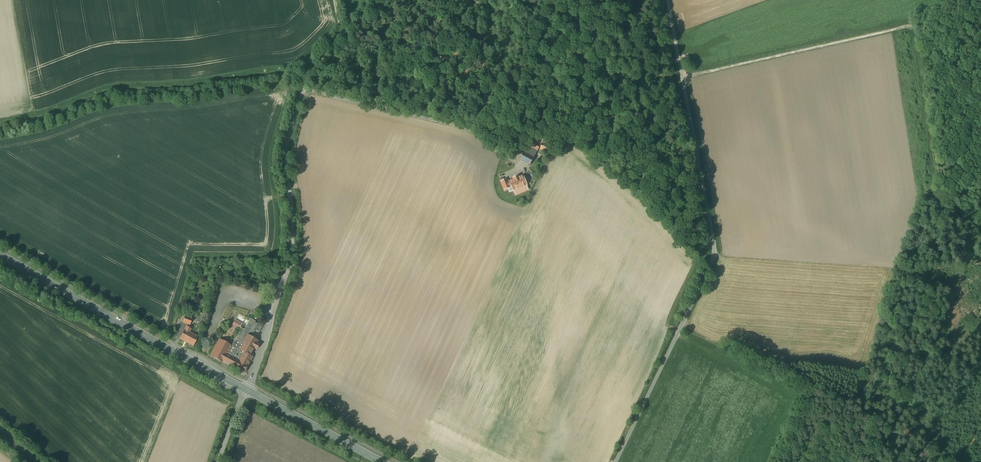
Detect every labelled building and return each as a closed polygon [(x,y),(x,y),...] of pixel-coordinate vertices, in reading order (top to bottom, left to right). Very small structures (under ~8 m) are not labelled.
[(528,146),(520,160),(530,165),(537,151),(528,146)] [(504,166),(500,173),(511,179),(518,164),(513,161),(509,169),(504,166)] [(527,174),(503,182),(505,190),(512,188),(514,191),(516,190),(518,195),(532,190),(527,174)] [(185,316),(183,322),(190,325),(192,319),(185,316)] [(231,347),(227,354),(236,358),(248,336),(256,321),(250,319),(244,330),(241,328),(231,347)] [(236,320),(233,325),(241,329),(244,323),(236,320)] [(192,329),(186,326),(180,339),(194,346),(198,337),(190,333),(192,329)] [(227,354),(231,347),(229,346),(229,345),(219,340),(211,356),(240,371),(239,373),(240,373),(241,374),(242,372),(244,373),(245,373),(247,369),(246,369),(248,365),(253,357),(250,355),(254,348),(256,349),(259,345),(257,343),(258,341),(248,336),(236,358),(227,354)]
